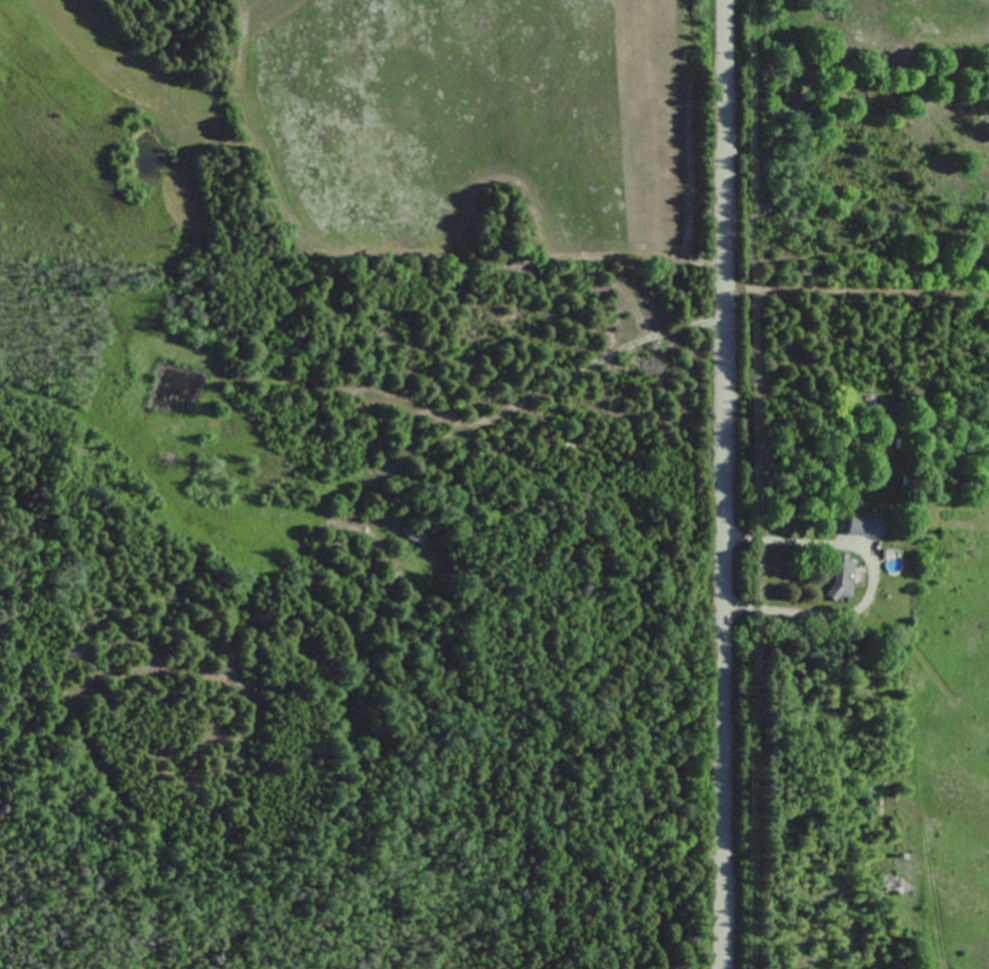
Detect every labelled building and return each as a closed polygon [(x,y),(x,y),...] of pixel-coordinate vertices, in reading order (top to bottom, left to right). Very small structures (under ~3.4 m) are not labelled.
[(878,536),(878,518),(843,518),(843,536),(878,536)] [(849,598),(852,557),(831,556),(828,596),(849,598)]
